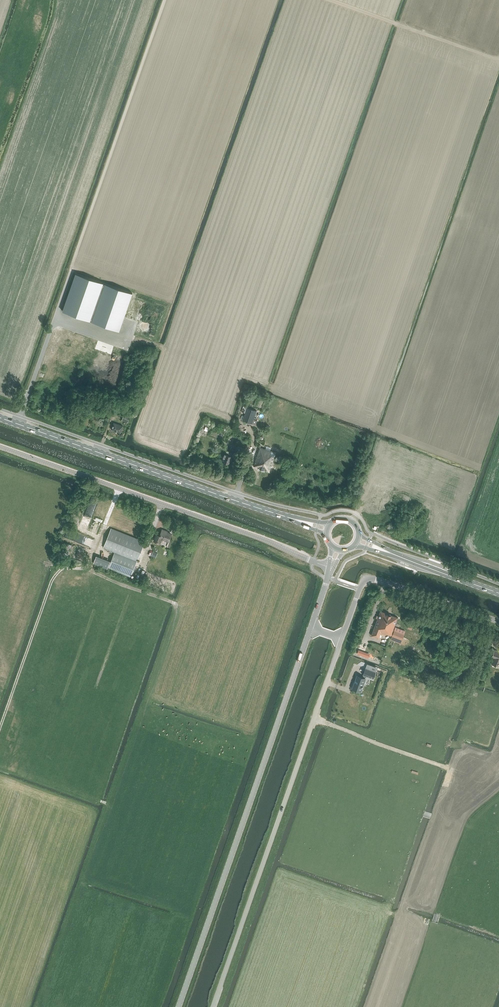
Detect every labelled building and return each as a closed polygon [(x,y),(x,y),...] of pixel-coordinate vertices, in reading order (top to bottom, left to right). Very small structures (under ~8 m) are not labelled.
[(103,283),(76,273),(62,311),(74,315),(74,314),(79,316),(79,317),(103,325),(108,326),(108,327),(119,331),(121,326),(120,326),(122,321),(123,322),(132,293),(105,283),(105,284),(103,283)] [(90,339),(81,336),(78,344),(87,347),(90,339)] [(242,420),(252,424),(256,425),(257,421),(254,420),(257,411),(247,407),(242,420)] [(111,429),(121,433),(123,426),(114,423),(111,429)] [(254,466),(270,471),(276,453),(260,447),(254,466)] [(229,452),(227,451),(226,454),(224,454),(223,458),(224,458),(223,461),(230,464),(233,453),(234,450),(230,449),(229,452)] [(108,568),(131,577),(145,542),(111,528),(103,548),(114,552),(108,568)] [(172,534),(167,532),(163,530),(160,536),(156,535),(154,541),(161,544),(162,540),(168,542),(172,534)] [(61,553),(68,556),(72,545),(64,543),(61,553)] [(398,617),(380,611),(371,636),(379,638),(380,637),(384,638),(385,635),(386,635),(386,634),(391,635),(395,624),(396,624),(399,618),(397,618),(398,617)] [(392,637),(402,640),(404,634),(394,630),(392,637)] [(352,690),(352,691),(353,689),(361,692),(365,680),(366,677),(373,680),(375,674),(376,674),(365,670),(363,676),(364,676),(363,679),(357,677),(352,690)]
